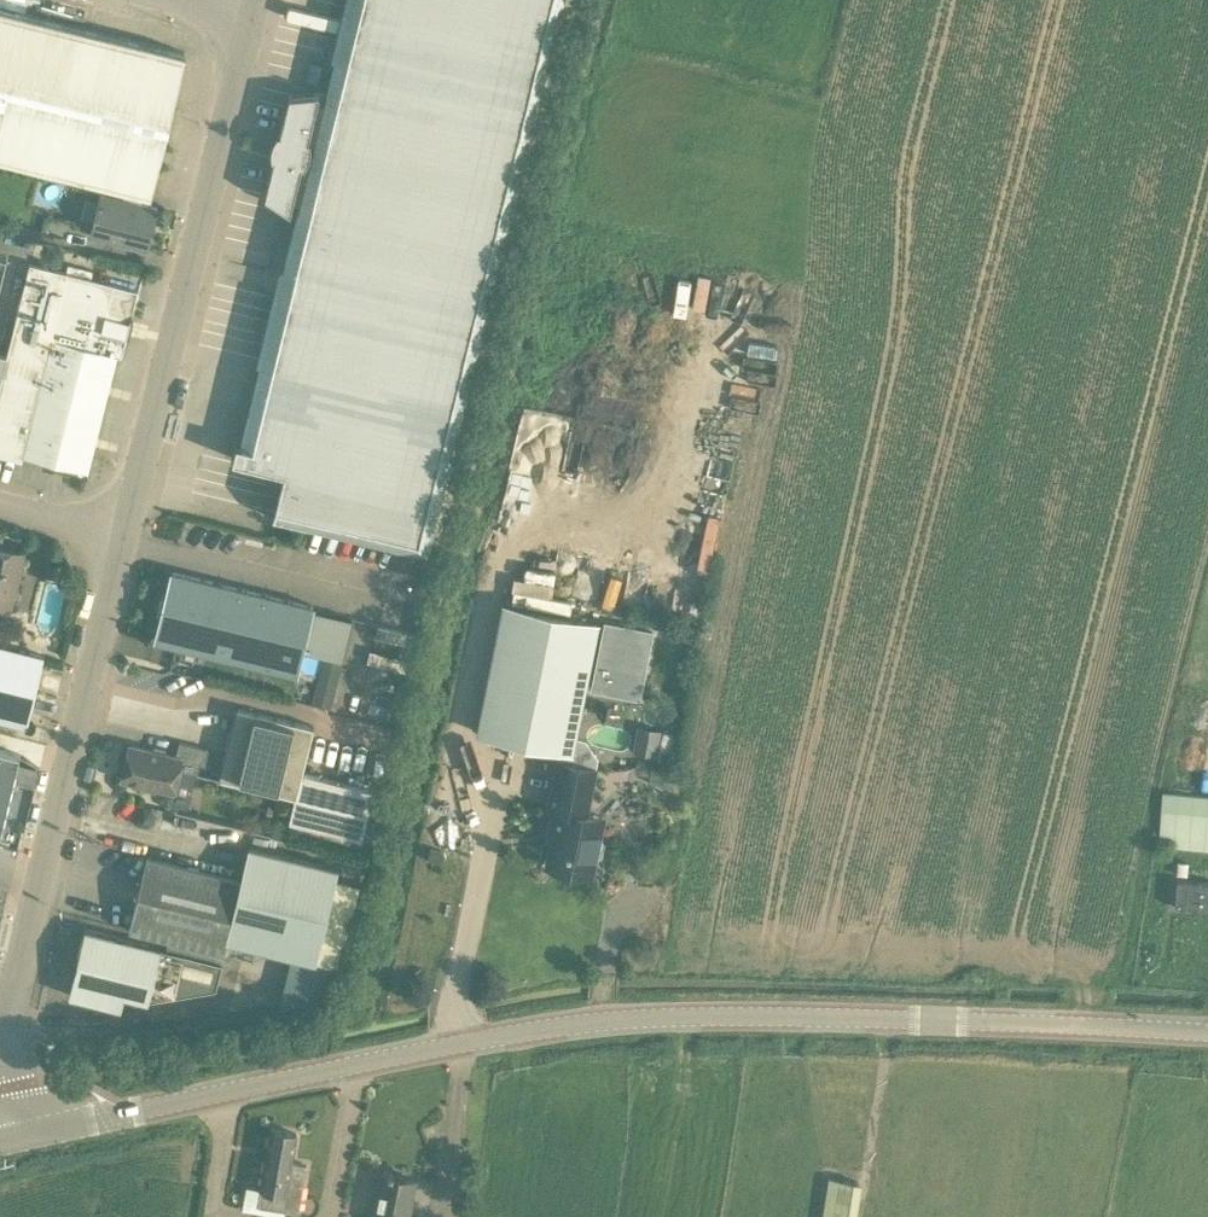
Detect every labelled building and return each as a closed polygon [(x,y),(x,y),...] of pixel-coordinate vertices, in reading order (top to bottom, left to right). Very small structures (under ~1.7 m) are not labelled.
[(273,139),(271,150),(272,156),(275,156),(265,194),(289,211),(292,200),(300,201),(283,269),(279,269),(256,363),(260,364),(241,443),(236,442),(232,458),(284,470),(273,517),(428,555),(563,0),(344,0),(331,59),(335,59),(324,103),(316,101),(319,92),(289,94),(280,132),(278,132),(273,139)] [(0,8),(0,157),(151,194),(185,53),(0,8)] [(125,199),(101,192),(90,236),(147,250),(158,206),(140,202),(125,199)] [(0,353),(0,378),(0,380),(0,453),(21,459),(23,453),(54,461),(53,467),(86,475),(116,353),(121,354),(137,289),(29,262),(6,355),(0,353)] [(0,546),(0,605),(10,608),(24,552),(0,546)] [(351,619),(312,609),(313,605),(172,571),(155,639),(296,673),(302,649),(322,654),(310,701),(330,706),(351,619)] [(502,600),(476,732),(573,751),(599,619),(502,600)] [(624,693),(627,679),(641,682),(652,630),(604,620),(591,687),(624,693)] [(44,654),(0,643),(0,718),(27,725),(44,654)] [(218,777),(295,796),(289,818),(361,837),(373,788),(302,771),(313,726),(235,707),(218,777)] [(633,752),(657,756),(662,730),(638,725),(633,752)] [(173,792),(178,770),(196,774),(199,763),(205,764),(208,748),(179,741),(175,755),(129,744),(121,779),(173,792)] [(0,832),(19,753),(0,748),(0,832)] [(548,842),(543,866),(592,876),(604,815),(588,812),(597,766),(555,757),(545,807),(550,808),(543,842),(548,842)] [(1161,805),(1158,846),(1207,848),(1207,795),(1162,791),(1161,805)] [(146,827),(153,823),(155,815),(151,807),(143,805),(135,810),(133,818),(138,825),(146,827)] [(245,866),(242,880),(226,941),(314,963),(339,968),(359,883),(336,877),(338,867),(249,845),(245,866)] [(430,847),(427,858),(441,861),(444,850),(430,847)] [(129,929),(223,953),(226,941),(242,880),(146,856),(129,929)] [(1175,908),(1207,910),(1207,882),(1176,880),(1175,908)] [(85,928),(77,959),(80,960),(71,995),(101,1003),(102,1000),(121,1005),(124,994),(147,999),(216,988),(222,962),(109,935),(86,929),(85,928)] [(271,1128),(260,1191),(258,1205),(299,1211),(306,1165),(291,1162),(296,1133),(271,1128)] [(409,1216),(417,1179),(382,1171),(372,1216),(415,1216),(409,1216)] [(857,1179),(824,1175),(819,1216),(853,1216),(857,1179)]
